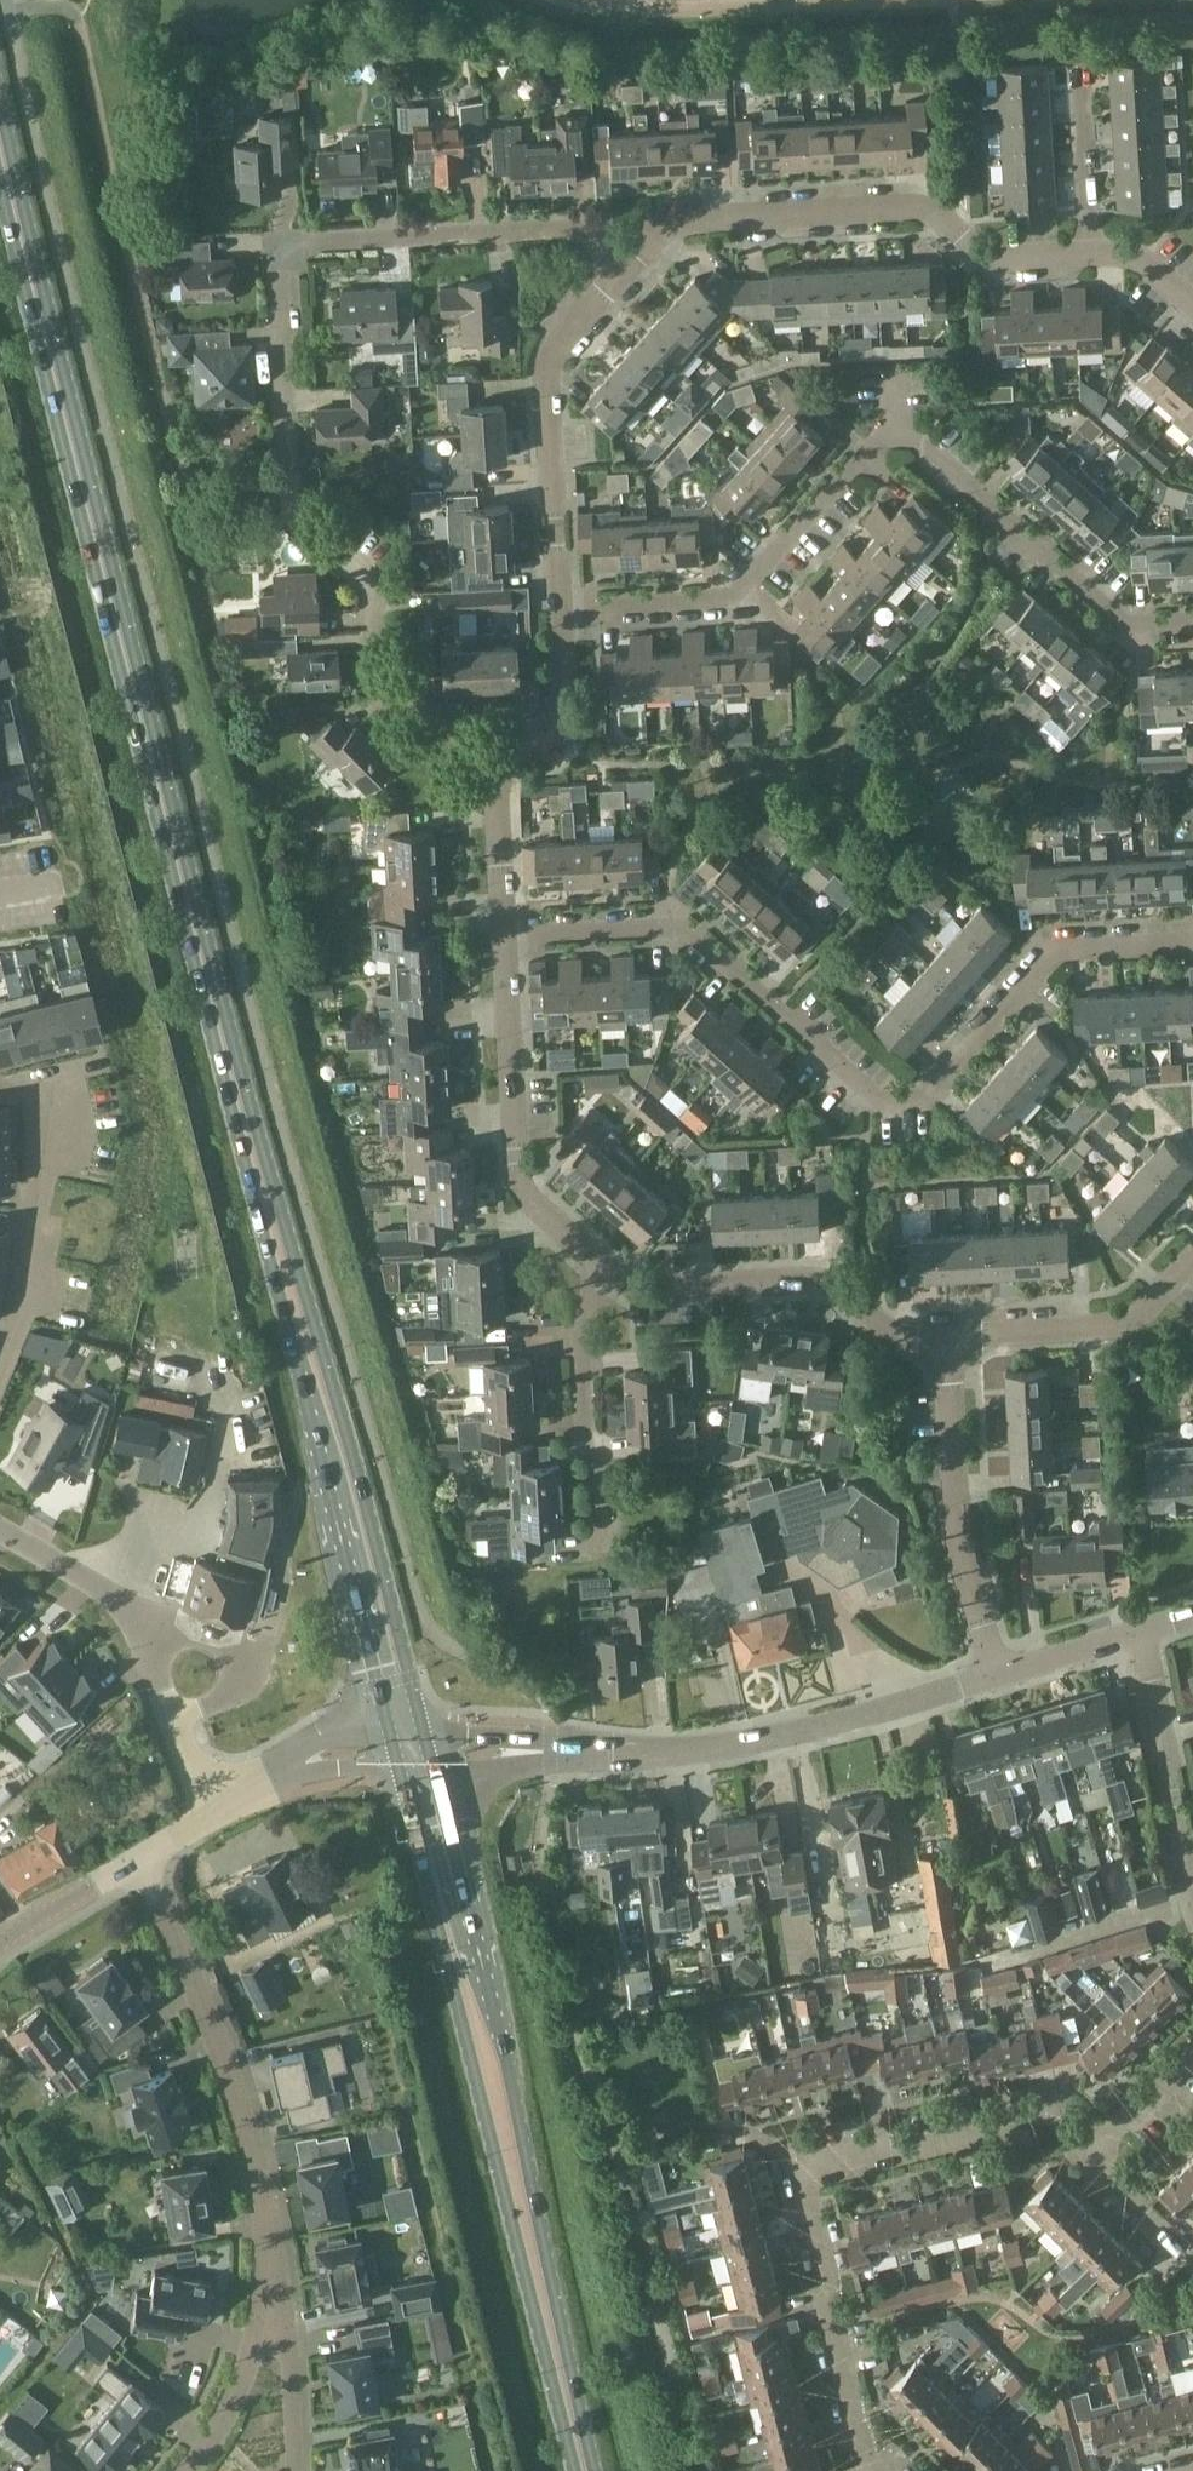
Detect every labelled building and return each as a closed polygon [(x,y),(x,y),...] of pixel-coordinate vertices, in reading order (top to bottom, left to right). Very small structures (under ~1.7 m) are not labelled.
[(1111,91),(1161,88),(1159,67),(1176,66),(1176,56),(1159,57),(1159,59),(1109,62),(1111,91)] [(999,96),(1049,94),(1047,65),(998,68),(997,66),(984,66),(985,77),(998,76),(999,96)] [(984,66),(975,67),(975,77),(985,77),(984,66)] [(868,88),(879,87),(878,70),(867,71),(868,88)] [(878,70),(879,87),(890,86),(889,70),(878,70)] [(816,88),(826,87),(826,73),(815,74),(816,88)] [(826,73),(826,87),(837,86),(837,73),(826,73)] [(773,77),(774,93),(785,93),(784,76),(773,77)] [(764,94),(774,93),(773,77),(763,78),(764,94)] [(683,82),(684,98),(695,98),(694,81),(683,82)] [(673,99),(684,98),(683,82),(673,83),(673,99)] [(631,85),(632,102),(642,101),(641,84),(631,85)] [(622,102),(632,102),(631,85),(621,86),(622,102)] [(1113,119),(1162,116),(1161,98),(1178,97),(1178,87),(1161,88),(1111,91),(1113,119)] [(294,88),(281,89),(283,111),(295,110),(294,88)] [(1001,127),(1050,124),(1049,94),(999,96),(986,97),(986,107),(1000,107),(1001,127)] [(881,117),(883,158),(910,156),(908,142),(925,141),(923,100),(906,101),(906,116),(881,117)] [(426,105),(396,107),(397,131),(412,130),(414,158),(414,163),(409,163),(410,184),(434,183),(444,182),(445,183),(449,183),(449,182),(459,181),(457,160),(456,160),(455,155),(462,155),(461,143),(486,141),(484,103),(459,105),(460,119),(427,121),(426,105)] [(779,164),(776,123),(775,107),(761,108),(762,124),(751,125),(751,119),(733,120),(736,166),(779,164)] [(573,184),(571,156),(587,156),(584,111),(559,112),(561,139),(539,140),(542,186),(573,184)] [(685,120),(688,169),(715,168),(714,152),(733,151),(731,118),(711,119),(712,127),(699,128),(698,112),(685,113),(685,120)] [(257,116),(259,144),(235,146),(238,194),(278,192),(276,166),(298,165),(295,113),(257,116)] [(662,171),(660,130),(648,131),(647,113),(633,113),(634,131),(636,172),(662,171)] [(1115,147),(1164,144),(1163,126),(1180,125),(1179,115),(1162,116),(1113,119),(1115,147)] [(857,159),(883,158),(881,117),(855,119),(857,159)] [(831,161),(857,159),(855,119),(828,120),(831,161)] [(662,171),(688,169),(685,120),(659,121),(660,130),(662,171)] [(805,162),(831,161),(828,120),(802,122),(805,162)] [(779,164),(805,162),(802,122),(776,123),(779,164)] [(636,172),(634,131),(609,133),(608,123),(591,124),(594,170),(596,193),(610,193),(609,174),(636,172)] [(1003,154),(1052,151),(1050,124),(1001,127),(988,128),(988,138),(1002,137),(1003,154)] [(542,186),(539,140),(522,141),(521,125),(489,127),(492,175),(509,173),(510,188),(542,186)] [(342,148),(317,150),(320,189),(374,186),(373,167),(390,166),(387,127),(369,128),(369,130),(341,131),(342,148)] [(1116,177),(1166,174),(1164,154),(1181,153),(1181,143),(1164,144),(1115,147),(1116,177)] [(1004,183),(1054,180),(1052,151),(1003,154),(989,155),(990,165),(1003,164),(1004,183)] [(1166,174),(1116,177),(1118,208),(1167,206),(1166,184),(1183,183),(1183,173),(1166,174)] [(1054,180),(1004,183),(991,184),(992,194),(1005,193),(1006,215),(1056,212),(1054,180)] [(195,260),(194,240),(156,243),(157,264),(171,263),(171,276),(175,280),(180,280),(181,298),(231,295),(229,258),(195,260)] [(903,264),(906,306),(932,305),(933,315),(948,314),(944,263),(930,264),(930,263),(903,264)] [(906,315),(906,306),(903,264),(877,266),(880,316),(906,315)] [(854,318),(880,316),(877,266),(851,267),(854,318)] [(828,320),(854,318),(851,267),(825,269),(828,320)] [(802,321),(828,320),(825,269),(799,270),(802,312),(802,321)] [(754,315),(742,280),(730,281),(717,270),(704,284),(695,277),(677,297),(716,331),(734,311),(730,308),(739,307),(748,316),(754,315)] [(775,323),(802,321),(802,312),(799,270),(772,272),(772,279),(742,280),(754,315),(774,314),(775,323)] [(491,316),(489,281),(458,283),(458,287),(439,288),(441,317),(460,316),(461,336),(481,334),(482,346),(491,345),(491,351),(507,350),(505,315),(491,316)] [(1075,287),(1078,346),(1122,344),(1121,324),(1120,305),(1102,306),(1102,304),(1086,305),(1085,286),(1075,287)] [(1052,348),(1078,346),(1075,287),(1063,288),(1064,306),(1050,307),(1052,348)] [(394,307),(393,288),(358,290),(358,289),(340,290),(341,303),(332,303),(335,340),(384,337),(385,353),(415,351),(412,306),(394,307)] [(1052,348),(1050,307),(1034,308),(1033,289),(1022,290),(1026,349),(1052,348)] [(998,351),(1026,349),(1022,290),(1011,291),(1012,309),(996,310),(997,326),(982,327),(984,362),(999,361),(998,351)] [(698,350),(716,331),(677,297),(660,316),(698,350)] [(681,370),(698,350),(660,316),(643,336),(674,364),(681,370)] [(220,347),(219,329),(168,332),(170,361),(193,359),(196,404),(252,401),(248,345),(220,347)] [(657,383),(674,364),(643,336),(625,355),(657,383)] [(1192,357),(1192,341),(1192,340),(1179,354),(1167,344),(1164,347),(1151,336),(1124,367),(1157,396),(1192,357)] [(908,346),(909,356),(925,356),(925,345),(908,346)] [(909,356),(908,346),(891,346),(892,357),(909,356)] [(857,359),(874,358),(874,347),(856,348),(857,359)] [(840,359),(857,359),(856,348),(839,349),(840,359)] [(791,362),(805,362),(804,351),(791,352),(791,362)] [(804,351),(805,362),(821,361),(821,351),(804,351)] [(663,389),(657,383),(625,355),(608,375),(639,403),(646,409),(663,389)] [(1192,396),(1192,357),(1157,396),(1177,414),(1192,396)] [(752,363),(755,373),(771,368),(768,358),(752,363)] [(416,363),(403,364),(404,384),(418,383),(416,363)] [(740,378),(755,373),(752,363),(737,368),(740,378)] [(478,364),(464,365),(465,378),(478,377),(478,364)] [(779,374),(770,384),(781,393),(789,384),(779,374)] [(611,435),(639,403),(608,375),(590,395),(593,398),(582,410),(611,435)] [(703,389),(711,397),(720,386),(712,379),(703,389)] [(460,434),(503,431),(502,404),(469,406),(467,380),(436,382),(437,398),(445,397),(446,415),(455,421),(460,421),(460,434)] [(747,402),(757,399),(751,382),(741,386),(747,402)] [(771,423),(806,454),(824,434),(822,432),(831,422),(819,410),(789,384),(781,393),(778,396),(787,404),(771,423)] [(318,446),(368,443),(367,420),(383,419),(382,385),(350,387),(351,407),(315,409),(318,446)] [(739,405),(747,402),(741,386),(733,388),(739,405)] [(1002,388),(990,389),(991,398),(1003,397),(1002,388)] [(694,416),(711,397),(703,389),(691,402),(688,399),(682,406),(694,416)] [(1177,414),(1174,417),(1192,434),(1192,396),(1177,414)] [(1122,435),(1132,425),(1109,405),(1100,415),(1122,435)] [(1085,434),(1096,421),(1089,414),(1065,441),(1060,438),(1049,451),(1040,443),(1029,434),(1002,464),(1034,492),(1072,448),(1085,434)] [(677,436),(686,425),(678,418),(668,429),(677,436)] [(695,425),(709,438),(714,431),(701,419),(695,425)] [(1096,421),(1085,434),(1093,442),(1105,429),(1096,421)] [(789,474),(806,454),(771,423),(753,442),(789,474)] [(1142,453),(1151,443),(1134,428),(1125,437),(1142,453)] [(503,431),(460,434),(461,450),(456,450),(449,461),(450,475),(442,475),(443,488),(473,486),(471,460),(505,458),(503,431)] [(1173,458),(1154,440),(1144,452),(1163,469),(1173,458)] [(771,493),(789,474),(753,442),(745,452),(738,445),(728,455),(734,460),(771,493)] [(650,467),(664,451),(655,444),(641,459),(650,467)] [(1053,509),(1080,479),(1071,470),(1083,457),(1072,448),(1034,492),(1053,509)] [(1124,469),(1135,456),(1126,449),(1115,461),(1124,469)] [(1135,456),(1124,469),(1132,476),(1143,464),(1135,456)] [(658,467),(670,478),(677,470),(665,459),(658,467)] [(753,514),(771,493),(734,460),(706,492),(716,512),(717,532),(732,515),(738,521),(748,509),(753,514)] [(663,486),(670,478),(658,467),(651,475),(663,486)] [(1073,526),(1106,488),(1087,471),(1080,479),(1053,509),(1073,526)] [(609,491),(619,490),(618,474),(608,475),(609,491)] [(618,474),(619,490),(630,490),(629,474),(618,474)] [(1173,503),(1178,488),(1168,485),(1164,500),(1173,503)] [(1106,488),(1073,526),(1092,544),(1095,541),(1108,552),(1132,525),(1110,505),(1119,495),(1109,486),(1106,488)] [(1178,488),(1173,503),(1183,506),(1187,491),(1178,488)] [(585,489),(577,490),(578,501),(586,500),(585,489)] [(871,511),(915,551),(933,531),(946,542),(955,531),(913,493),(892,516),(878,503),(871,511)] [(466,538),(509,535),(507,505),(477,506),(476,494),(445,496),(446,524),(465,522),(466,538)] [(923,558),(915,551),(871,511),(863,520),(878,532),(868,544),(906,578),(923,558)] [(623,562),(621,522),(593,523),(593,512),(578,513),(581,551),(595,550),(596,564),(623,562)] [(718,543),(717,532),(716,512),(699,513),(700,517),(673,519),(676,559),(702,558),(701,544),(718,543)] [(650,561),(676,559),(673,519),(647,520),(650,561)] [(623,562),(650,561),(647,520),(621,522),(623,562)] [(509,535),(466,538),(467,554),(449,555),(451,584),(494,582),(493,566),(511,565),(509,535)] [(273,558),(290,555),(287,537),(270,541),(273,558)] [(906,578),(868,544),(858,555),(843,542),(836,550),(881,590),(888,597),(906,578)] [(1192,582),(1192,542),(1175,543),(1178,583),(1192,582)] [(1150,585),(1178,583),(1175,543),(1148,544),(1150,585)] [(863,610),(881,590),(836,550),(829,559),(843,571),(833,583),(863,610)] [(262,632),(299,630),(316,629),(313,572),(273,574),(274,590),(260,591),(262,632)] [(222,582),(227,595),(246,588),(241,574),(222,582)] [(863,610),(833,583),(823,594),(809,581),(801,590),(846,629),(854,636),(871,617),(863,610)] [(474,590),(475,610),(529,608),(528,587),(474,590)] [(1027,646),(1055,614),(1034,596),(1033,598),(1020,587),(990,621),(1010,639),(1015,634),(1027,646)] [(439,612),(475,610),(474,590),(438,592),(439,612)] [(819,659),(846,629),(801,590),(794,598),(808,610),(797,622),(807,631),(798,641),(819,659)] [(1043,667),(1075,632),(1055,614),(1027,646),(1040,657),(1037,661),(1043,667)] [(254,616),(223,617),(224,641),(240,641),(254,640),(254,616)] [(891,634),(901,644),(908,636),(898,626),(891,634)] [(750,697),(750,688),(746,628),(735,629),(736,648),(721,649),(724,689),(724,698),(750,697)] [(746,628),(750,688),(776,686),(775,672),(790,671),(789,645),(758,647),(757,628),(746,628)] [(671,693),(698,691),(694,631),(683,632),(684,651),(669,652),(671,693)] [(724,689),(721,649),(706,650),(705,631),(694,631),(698,691),(724,689)] [(477,633),(479,685),(515,683),(513,645),(493,646),(493,632),(477,633)] [(1066,681),(1094,649),(1075,632),(1043,667),(1049,672),(1052,668),(1066,681)] [(443,687),(479,685),(477,633),(459,634),(460,648),(441,649),(443,687)] [(618,696),(645,694),(642,634),(630,635),(631,654),(601,656),(603,681),(617,680),(618,696)] [(671,693),(669,652),(653,653),(652,634),(642,634),(645,694),(671,693)] [(894,651),(901,644),(891,634),(884,642),(894,651)] [(254,640),(240,641),(241,655),(274,653),(273,639),(254,640)] [(337,649),(298,652),(285,653),(288,689),(339,686),(337,649)] [(1094,649),(1066,681),(1081,693),(1076,698),(1092,713),(1122,679),(1112,669),(1114,667),(1094,649)] [(0,656),(0,666),(9,664),(6,654),(0,656)] [(0,666),(0,676),(11,673),(9,664),(0,666)] [(992,685),(1004,671),(996,664),(984,678),(992,685)] [(1183,670),(1155,672),(1141,673),(1144,720),(1158,719),(1160,714),(1176,713),(1176,723),(1186,722),(1185,712),(1183,670)] [(1192,712),(1192,670),(1183,670),(1185,712),(1192,712)] [(1004,671),(992,685),(1000,693),(1013,679),(1004,671)] [(1032,719),(1044,705),(1036,698),(1024,712),(1032,719)] [(1044,705),(1032,719),(1040,726),(1052,712),(1044,705)] [(330,722),(321,712),(304,730),(314,741),(310,745),(330,766),(336,759),(365,789),(393,761),(378,745),(376,747),(355,726),(348,733),(333,719),(330,722)] [(15,717),(0,721),(3,731),(17,727),(15,717)] [(17,727),(3,731),(5,740),(20,737),(17,727)] [(727,744),(753,743),(753,731),(726,732),(727,744)] [(1188,758),(1176,758),(1177,772),(1182,772),(1189,771),(1188,758)] [(431,806),(431,773),(396,773),(395,799),(414,800),(414,806),(431,806)] [(30,780),(16,783),(18,793),(33,789),(30,780)] [(593,879),(590,839),(578,839),(576,807),(574,807),(573,784),(561,785),(561,792),(562,810),(564,840),(567,881),(593,879)] [(33,789),(18,793),(21,802),(35,799),(33,789)] [(605,807),(614,807),(613,790),(613,789),(604,790),(605,807)] [(613,790),(614,807),(624,806),(623,789),(613,790)] [(552,811),(562,810),(561,792),(551,793),(552,811)] [(1157,809),(1158,826),(1170,826),(1169,808),(1157,809)] [(1147,827),(1158,826),(1157,809),(1146,809),(1147,827)] [(385,865),(434,862),(432,830),(409,831),(408,810),(363,812),(365,848),(384,847),(385,865)] [(1105,812),(1106,828),(1116,828),(1115,811),(1105,812)] [(1095,829),(1106,828),(1105,812),(1094,813),(1095,829)] [(1043,833),(1054,832),(1053,814),(1042,815),(1043,833)] [(1053,814),(1054,832),(1065,831),(1064,814),(1053,814)] [(349,815),(336,815),(337,829),(350,828),(349,815)] [(22,826),(8,829),(9,838),(24,836),(22,826)] [(771,850),(784,836),(776,828),(763,843),(771,850)] [(9,838),(8,829),(0,830),(0,840),(9,838)] [(724,902),(751,872),(731,854),(737,847),(725,835),(696,867),(709,878),(704,884),(724,902)] [(616,837),(619,878),(645,876),(645,875),(660,874),(658,837),(643,838),(643,836),(616,837)] [(784,836),(771,850),(779,857),(792,843),(784,836)] [(593,879),(619,878),(616,837),(590,839),(593,879)] [(539,882),(567,881),(564,840),(537,842),(537,845),(523,846),(525,882),(539,881),(539,882)] [(1162,897),(1192,895),(1192,845),(1185,846),(1185,855),(1160,857),(1162,897)] [(1058,903),(1056,863),(1028,864),(1027,851),(1013,851),(1016,906),(1058,903)] [(1136,899),(1162,897),(1160,857),(1134,858),(1136,899)] [(1110,900),(1136,899),(1134,858),(1108,860),(1110,900)] [(820,859),(816,863),(823,870),(827,865),(820,859)] [(1084,902),(1110,900),(1108,860),(1082,861),(1084,902)] [(1058,903),(1084,902),(1082,861),(1056,863),(1058,903)] [(434,862),(385,865),(386,883),(366,884),(368,919),(405,917),(404,895),(435,893),(434,862)] [(812,883),(822,871),(815,864),(805,877),(812,883)] [(828,865),(824,870),(830,875),(833,871),(828,865)] [(812,883),(819,889),(830,876),(823,870),(822,871),(812,883)] [(744,920),(771,890),(751,872),(724,902),(744,920)] [(928,894),(941,905),(949,896),(936,885),(928,894)] [(763,937),(790,907),(771,890),(744,920),(763,937)] [(933,914),(941,905),(928,894),(920,903),(933,914)] [(963,925),(993,952),(1012,931),(981,904),(963,925)] [(790,907),(763,937),(783,955),(789,948),(800,958),(828,926),(818,916),(810,925),(790,907)] [(390,971),(440,968),(438,945),(440,945),(439,935),(429,936),(429,937),(406,939),(405,917),(371,919),(373,952),(389,951),(390,971)] [(893,932),(906,944),(913,935),(901,924),(893,932)] [(976,972),(993,952),(963,925),(945,945),(976,972)] [(75,931),(65,933),(68,947),(78,946),(75,931)] [(898,953),(906,944),(893,932),(885,941),(898,953)] [(35,945),(25,946),(27,961),(37,959),(35,945)] [(959,991),(976,972),(945,945),(928,964),(959,991)] [(25,946),(15,948),(18,962),(27,961),(25,946)] [(600,1016),(626,1015),(623,955),(612,956),(613,975),(598,976),(600,1016)] [(623,955),(626,1015),(654,1013),(654,1026),(666,1026),(675,974),(651,976),(651,973),(635,974),(634,955),(623,955)] [(547,1019),(574,1018),(571,958),(560,959),(561,978),(547,979),(546,960),(529,961),(532,1006),(546,1005),(547,1019)] [(600,1016),(598,976),(583,977),(582,958),(571,958),(574,1018),(600,1016)] [(858,973),(871,984),(879,975),(866,964),(858,973)] [(941,1011),(959,991),(928,964),(910,984),(941,1011)] [(440,968),(390,971),(391,991),(375,992),(377,1025),(411,1023),(410,1001),(433,1000),(433,1002),(443,1001),(443,991),(441,991),(440,968)] [(863,993),(871,984),(858,973),(850,982),(863,993)] [(923,1031),(941,1011),(910,984),(893,1004),(923,1031)] [(89,988),(63,995),(75,1043),(102,1036),(89,988)] [(1170,1031),(1192,1030),(1192,988),(1167,989),(1170,1031)] [(1144,1033),(1170,1031),(1167,989),(1141,991),(1144,1033)] [(1117,1034),(1144,1033),(1141,991),(1115,992),(1117,1034)] [(1099,1035),(1117,1034),(1115,992),(1088,994),(1088,995),(1073,996),(1076,1037),(1090,1036),(1099,1035)] [(700,1052),(740,1008),(731,1000),(719,1014),(696,994),(679,1013),(689,1023),(680,1034),(700,1052)] [(63,995),(37,1001),(49,1049),(75,1043),(63,995)] [(37,1001),(12,1007),(24,1056),(49,1049),(37,1001)] [(906,1050),(923,1031),(893,1004),(876,1023),(906,1050)] [(0,1010),(0,1062),(24,1056),(12,1007),(0,1010)] [(720,1070),(747,1039),(735,1029),(748,1015),(740,1008),(700,1052),(720,1070)] [(399,1078),(446,1075),(444,1041),(411,1043),(409,1024),(374,1026),(376,1062),(398,1060),(399,1078)] [(1018,1048),(1048,1075),(1067,1054),(1037,1027),(1018,1048)] [(739,1087),(779,1043),(770,1035),(758,1049),(747,1039),(720,1070),(739,1087)] [(779,1043),(739,1087),(727,1102),(736,1110),(749,1096),(759,1105),(759,1104),(770,1114),(796,1085),(785,1075),(786,1074),(774,1064),(787,1050),(779,1043)] [(1032,1093),(1048,1075),(1018,1048),(1002,1066),(1032,1093)] [(615,1051),(603,1052),(604,1065),(616,1065),(615,1051)] [(1160,1080),(1172,1080),(1171,1063),(1159,1064),(1160,1080)] [(1171,1063),(1172,1080),(1184,1079),(1184,1063),(1171,1063)] [(1015,1112),(1032,1093),(1002,1066),(984,1085),(1015,1112)] [(1119,1067),(1120,1083),(1129,1083),(1129,1066),(1119,1067)] [(1109,1083),(1120,1083),(1119,1067),(1109,1067),(1109,1083)] [(627,1087),(626,1069),(604,1069),(605,1093),(638,1092),(637,1087),(627,1087)] [(585,1103),(600,1102),(599,1073),(584,1074),(585,1103)] [(446,1075),(399,1078),(400,1095),(378,1096),(380,1132),(404,1130),(416,1129),(414,1110),(448,1109),(446,1075)] [(715,1079),(696,1097),(710,1112),(729,1094),(715,1079)] [(996,1133),(1015,1112),(984,1085),(966,1106),(996,1133)] [(1130,1090),(1113,1091),(1113,1101),(1133,1100),(1142,1099),(1130,1090)] [(643,1114),(655,1102),(646,1094),(635,1107),(643,1114)] [(1080,1103),(1092,1113),(1099,1106),(1087,1095),(1080,1103)] [(655,1102),(643,1114),(663,1132),(674,1119),(655,1102)] [(1085,1121),(1092,1113),(1080,1103),(1073,1110),(1085,1121)] [(0,1104),(0,1132),(8,1132),(8,1104),(0,1104)] [(1102,1116),(1114,1127),(1121,1119),(1109,1108),(1102,1116)] [(582,1184),(609,1153),(622,1139),(613,1131),(600,1145),(589,1136),(602,1121),(589,1109),(563,1138),(576,1150),(561,1166),(582,1184)] [(1107,1135),(1114,1127),(1102,1116),(1095,1124),(1107,1135)] [(427,1183),(470,1180),(468,1148),(443,1150),(442,1128),(416,1129),(404,1130),(406,1153),(410,1153),(411,1167),(426,1166),(427,1183)] [(681,1151),(693,1137),(685,1130),(673,1144),(681,1151)] [(1147,1157),(1178,1184),(1192,1166),(1192,1162),(1192,1142),(1181,1131),(1171,1142),(1165,1137),(1156,1147),(1149,1140),(1140,1150),(1147,1157)] [(0,1132),(0,1158),(9,1158),(8,1132),(0,1132)] [(1047,1141),(1059,1152),(1066,1144),(1054,1133),(1047,1141)] [(1052,1159),(1059,1152),(1047,1141),(1040,1149),(1052,1159)] [(789,1146),(790,1162),(800,1162),(799,1145),(789,1146)] [(780,1163),(790,1162),(789,1146),(779,1147),(780,1163)] [(1067,1155),(1079,1166),(1086,1158),(1074,1147),(1067,1155)] [(738,1149),(738,1165),(748,1165),(747,1148),(738,1149)] [(707,1167),(738,1165),(738,1149),(710,1151),(707,1167)] [(1011,1151),(1002,1161),(1015,1172),(1024,1162),(1011,1151)] [(602,1201),(629,1171),(609,1153),(582,1184),(602,1201)] [(1072,1173),(1079,1166),(1067,1155),(1060,1163),(1072,1173)] [(1160,1204),(1178,1184),(1147,1157),(1129,1177),(1160,1204)] [(0,1158),(0,1186),(9,1186),(9,1158),(0,1158)] [(621,1219),(648,1188),(629,1171),(602,1201),(621,1219)] [(792,1193),(794,1234),(821,1232),(819,1196),(835,1195),(834,1172),(818,1173),(819,1191),(792,1193)] [(1143,1223),(1160,1204),(1129,1177),(1113,1195),(1143,1223)] [(470,1180),(427,1183),(428,1198),(413,1199),(413,1213),(409,1213),(410,1231),(395,1232),(395,1227),(379,1228),(379,1238),(448,1234),(447,1213),(472,1211),(470,1180)] [(1050,1199),(1050,1190),(1049,1183),(1049,1181),(1038,1182),(1039,1200),(1050,1199)] [(1028,1201),(1039,1200),(1038,1182),(1027,1183),(1028,1201)] [(987,1186),(988,1204),(999,1203),(998,1185),(987,1186)] [(977,1204),(988,1204),(987,1186),(976,1186),(977,1204)] [(648,1188),(621,1219),(641,1236),(654,1222),(664,1231),(684,1209),(673,1200),(668,1205),(648,1188)] [(933,1189),(934,1207),(945,1206),(944,1188),(933,1189)] [(923,1207),(934,1207),(933,1189),(922,1189),(923,1207)] [(768,1235),(794,1234),(792,1193),(766,1195),(768,1235)] [(743,1237),(768,1235),(766,1195),(740,1196),(743,1237)] [(1124,1243),(1143,1223),(1113,1195),(1094,1216),(1124,1243)] [(715,1238),(743,1237),(740,1196),(713,1198),(715,1238)] [(1041,1230),(1043,1270),(1070,1269),(1068,1228),(1041,1230)] [(3,1275),(10,1230),(0,1229),(0,1274),(3,1275)] [(1018,1272),(1043,1270),(1041,1230),(1015,1231),(1018,1272)] [(992,1273),(1018,1272),(1015,1231),(989,1233),(992,1273)] [(964,1275),(992,1273),(989,1233),(961,1234),(964,1275)] [(939,1276),(964,1275),(961,1234),(936,1236),(939,1276)] [(912,1278),(939,1276),(936,1236),(909,1237),(910,1243),(895,1243),(897,1273),(911,1273),(912,1278)] [(384,1258),(424,1257),(423,1239),(379,1241),(384,1258)] [(455,1287),(501,1285),(499,1251),(435,1253),(436,1270),(454,1269),(455,1287)] [(501,1285),(455,1287),(456,1303),(438,1304),(439,1321),(503,1318),(501,1285)] [(432,1329),(432,1325),(403,1326),(408,1345),(452,1341),(452,1328),(432,1329)] [(791,1376),(797,1330),(765,1325),(761,1358),(745,1356),(740,1394),(769,1398),(773,1373),(791,1376)] [(31,1329),(24,1344),(57,1357),(65,1338),(31,1329)] [(797,1330),(791,1376),(809,1378),(805,1403),(839,1408),(845,1370),(824,1367),(829,1334),(797,1330)] [(484,1393),(530,1391),(528,1358),(508,1360),(507,1343),(453,1347),(454,1363),(482,1361),(484,1393)] [(628,1404),(674,1401),(673,1383),(693,1382),(691,1349),(646,1351),(647,1371),(626,1372),(628,1404)] [(116,1354),(107,1360),(112,1368),(121,1362),(116,1354)] [(1079,1394),(1096,1393),(1094,1358),(1077,1359),(1079,1394)] [(1008,1398),(1049,1395),(1047,1367),(1006,1370),(1008,1398)] [(41,1408),(14,1465),(48,1482),(64,1444),(86,1454),(105,1396),(80,1387),(73,1406),(52,1395),(46,1410),(41,1408)] [(460,1448),(492,1446),(518,1444),(517,1422),(532,1421),(530,1391),(484,1393),(485,1418),(458,1419),(460,1448)] [(1096,1393),(1079,1394),(1079,1405),(1097,1404),(1096,1393)] [(1009,1423),(1050,1421),(1049,1395),(1008,1398),(1009,1423)] [(674,1401),(628,1404),(629,1434),(651,1433),(652,1456),(699,1453),(697,1418),(675,1419),(674,1401)] [(196,1480),(206,1434),(121,1416),(115,1446),(162,1456),(158,1472),(196,1480)] [(732,1434),(764,1438),(766,1423),(734,1419),(732,1434)] [(1011,1450),(1052,1448),(1050,1421),(1009,1423),(1011,1450)] [(852,1460),(855,1435),(856,1433),(842,1431),(838,1458),(852,1460)] [(1081,1447),(1099,1446),(1098,1434),(1081,1435),(1081,1447)] [(716,1456),(723,1441),(714,1436),(707,1451),(716,1456)] [(511,1498),(560,1495),(558,1463),(531,1464),(530,1443),(518,1444),(492,1446),(494,1481),(510,1480),(511,1498)] [(1099,1446),(1081,1447),(1082,1458),(1099,1457),(1099,1446)] [(1052,1448),(1011,1450),(1012,1476),(1053,1473),(1052,1448)] [(1148,1462),(1152,1505),(1192,1501),(1192,1458),(1148,1462)] [(1073,1487),(1104,1485),(1103,1468),(1072,1469),(1073,1487)] [(218,1552),(215,1564),(267,1575),(269,1564),(268,1564),(277,1530),(279,1514),(279,1476),(230,1476),(226,1485),(226,1516),(216,1551),(218,1552)] [(711,1564),(722,1600),(727,1599),(762,1589),(755,1565),(754,1563),(765,1559),(802,1547),(805,1556),(842,1584),(864,1573),(868,1583),(893,1572),(889,1563),(896,1559),(897,1521),(854,1487),(826,1497),(820,1480),(775,1493),(772,1483),(754,1489),(758,1498),(752,1500),(757,1516),(758,1518),(752,1520),(736,1526),(735,1523),(702,1534),(711,1564)] [(478,1504),(479,1482),(457,1481),(456,1503),(478,1504)] [(1121,1485),(1101,1486),(1102,1498),(1108,1503),(1122,1502),(1121,1485)] [(1016,1531),(1035,1530),(1033,1490),(1014,1491),(1016,1531)] [(560,1495),(511,1498),(512,1515),(485,1516),(487,1553),(536,1550),(535,1537),(547,1536),(547,1527),(562,1526),(560,1495)] [(1070,1533),(1072,1584),(1106,1582),(1104,1552),(1126,1551),(1124,1518),(1102,1519),(1103,1531),(1070,1533)] [(1038,1586),(1072,1584),(1070,1533),(1035,1535),(1038,1586)] [(257,1617),(262,1596),(266,1576),(262,1574),(212,1565),(195,1560),(182,1602),(244,1621),(246,1614),(257,1617)] [(684,1589),(674,1597),(680,1613),(722,1600),(711,1564),(688,1570),(684,1589)] [(641,1595),(668,1594),(667,1572),(640,1573),(641,1595)] [(790,1584),(758,1591),(761,1606),(765,1606),(766,1611),(762,1612),(771,1652),(805,1644),(802,1633),(810,1631),(805,1608),(797,1610),(790,1584)] [(727,1599),(739,1660),(771,1652),(762,1612),(766,1611),(765,1606),(761,1606),(758,1591),(727,1599)] [(16,1605),(0,1593),(0,1627),(16,1605)] [(639,1683),(636,1636),(656,1635),(653,1600),(629,1601),(631,1634),(590,1637),(592,1656),(598,1655),(600,1686),(639,1683)] [(0,1659),(0,1682),(6,1677),(28,1701),(71,1663),(62,1653),(64,1651),(52,1639),(50,1641),(46,1637),(26,1655),(16,1644),(0,1659)] [(28,1701),(20,1709),(37,1729),(54,1747),(84,1720),(74,1709),(95,1690),(91,1686),(93,1684),(82,1671),(80,1673),(71,1663),(28,1701)] [(1117,1778),(1107,1748),(1137,1739),(1127,1705),(1111,1710),(1105,1690),(1079,1698),(1105,1782),(1117,1778)] [(1093,1786),(1105,1782),(1079,1698),(1055,1705),(1066,1742),(1079,1738),(1093,1786)] [(1072,1760),(1066,1742),(1055,1705),(1029,1713),(1041,1750),(1057,1799),(1067,1796),(1058,1765),(1072,1760)] [(1030,1754),(1041,1750),(1029,1713),(1004,1721),(1021,1775),(1035,1770),(1030,1754)] [(1022,1776),(1004,1721),(979,1729),(1002,1801),(1013,1798),(1008,1781),(1022,1776)] [(992,1804),(1002,1800),(979,1729),(954,1736),(966,1774),(971,1792),(986,1787),(992,1804)] [(125,1756),(114,1762),(123,1779),(134,1773),(125,1756)] [(1142,1759),(1121,1763),(1124,1778),(1145,1774),(1142,1759)] [(866,1851),(872,1882),(898,1877),(882,1794),(859,1798),(863,1819),(862,1819),(868,1850),(866,1851)] [(947,1796),(953,1832),(968,1830),(962,1794),(947,1796)] [(633,1799),(637,1838),(646,1838),(647,1860),(664,1859),(660,1797),(633,1799)] [(846,1887),(872,1882),(866,1851),(868,1850),(862,1819),(863,1819),(859,1798),(831,1803),(846,1887)] [(626,1861),(624,1839),(637,1838),(633,1799),(607,1801),(616,1893),(630,1892),(627,1861),(626,1861)] [(601,1894),(616,1893),(607,1801),(581,1804),(581,1810),(568,1811),(570,1844),(583,1843),(585,1867),(599,1866),(601,1894)] [(743,1816),(751,1863),(768,1860),(770,1877),(786,1875),(789,1892),(809,1889),(803,1854),(784,1857),(776,1811),(743,1816)] [(735,1865),(751,1863),(743,1816),(709,1822),(717,1868),(698,1871),(704,1907),(724,1904),(721,1885),(737,1883),(735,1865)] [(0,1858),(0,1862),(18,1895),(81,1861),(66,1835),(65,1834),(57,1818),(36,1829),(38,1834),(40,1836),(0,1858)] [(310,1901),(285,1852),(268,1860),(266,1857),(251,1865),(255,1875),(223,1891),(239,1925),(262,1914),(266,1923),(310,1901)] [(945,1855),(916,1860),(922,1891),(929,1898),(952,1895),(945,1855)] [(678,1926),(675,1897),(672,1870),(653,1872),(656,1905),(653,1905),(657,1951),(668,1950),(665,1928),(678,1927),(678,1926)] [(1084,1915),(1100,1911),(1093,1886),(1095,1886),(1091,1870),(1073,1874),(1084,1915)] [(1164,1880),(1136,1888),(1141,1904),(1169,1896),(1164,1880)] [(1035,1938),(1062,1930),(1051,1893),(1024,1902),(1035,1938)] [(675,1897),(678,1926),(693,1925),(689,1896),(675,1897)] [(953,1903),(930,1907),(939,1961),(963,1957),(953,1903)] [(886,1920),(927,1918),(927,1907),(885,1909),(886,1920)] [(1114,1935),(1119,1951),(1152,1941),(1147,1925),(1114,1935)] [(1080,1963),(1111,1953),(1107,1937),(1067,1950),(1080,1963)] [(824,1975),(932,1957),(930,1941),(822,1960),(824,1975)] [(1049,1973),(1061,1969),(1057,1954),(1045,1958),(1049,1973)] [(91,1971),(78,1981),(105,2018),(91,2028),(108,2052),(115,2052),(146,2029),(133,2012),(145,2003),(132,1986),(134,1984),(126,1973),(124,1974),(111,1957),(106,1960),(103,1956),(88,1967),(91,1971)] [(1028,1975),(1045,1970),(1041,1959),(1025,1964),(1028,1975)] [(258,2006),(281,1995),(264,1960),(241,1971),(258,2006)] [(755,1984),(766,1968),(755,1961),(745,1977),(755,1984)] [(1170,2012),(1192,1990),(1192,1978),(1185,1969),(1177,1977),(1162,1962),(1141,1983),(1170,2012)] [(1170,2012),(1141,1983),(1126,1967),(1115,1977),(1131,1993),(1120,2003),(1149,2033),(1170,2012)] [(1006,1989),(1021,1984),(1017,1968),(982,1977),(987,1994),(1006,1989)] [(1064,1972),(1056,1980),(1066,1989),(1073,1982),(1064,1972)] [(895,1975),(898,1999),(909,1998),(906,1974),(895,1975)] [(898,1999),(895,1975),(887,1976),(889,2000),(898,1999)] [(955,1977),(957,1993),(966,1992),(965,1976),(955,1977)] [(948,1994),(957,1993),(955,1977),(946,1977),(948,1994)] [(1149,2033),(1120,2003),(1105,1988),(1094,1998),(1110,2014),(1100,2024),(1128,2053),(1149,2033)] [(1006,1989),(987,1994),(989,2005),(1009,1999),(1006,1989)] [(807,1995),(809,2011),(819,2010),(817,1993),(807,1995)] [(799,2013),(809,2011),(807,1995),(797,1996),(799,2013)] [(749,2004),(751,2018),(761,2017),(759,2002),(749,2004)] [(741,2020),(751,2018),(749,2004),(739,2005),(741,2020)] [(88,2073),(70,2049),(41,2009),(9,2033),(39,2073),(48,2065),(66,2090),(88,2073)] [(1100,2024),(1099,2024),(1100,2024),(1078,2045),(1069,2047),(1060,2013),(1039,2017),(1052,2065),(1088,2055),(1107,2075),(1128,2053),(1100,2024)] [(946,2067),(937,2034),(933,2017),(919,2021),(923,2038),(909,2041),(918,2074),(946,2067)] [(998,2036),(1006,2069),(1025,2064),(1026,2071),(1052,2065),(1039,2017),(1011,2025),(1012,2032),(998,2036)] [(1006,2069),(998,2036),(993,2018),(978,2022),(983,2040),(971,2043),(966,2026),(966,2027),(978,2076),(1006,2069)] [(973,2060),(977,2076),(978,2076),(966,2027),(937,2034),(946,2067),(973,2060)] [(827,2080),(870,2069),(862,2037),(860,2029),(817,2040),(827,2080)] [(918,2074),(909,2041),(889,2047),(884,2031),(862,2037),(870,2069),(884,2066),(889,2082),(918,2074)] [(331,2038),(261,2055),(280,2104),(320,2093),(315,2079),(326,2078),(323,2065),(336,2062),(331,2038)] [(799,2088),(827,2080),(817,2040),(789,2047),(791,2055),(799,2088)] [(771,2095),(799,2088),(791,2055),(763,2062),(771,2095)] [(145,2058),(112,2069),(118,2088),(134,2083),(139,2099),(132,2101),(139,2123),(145,2121),(151,2139),(174,2132),(192,2125),(185,2105),(188,2105),(180,2082),(179,2083),(172,2063),(149,2071),(145,2058)] [(726,2104),(742,2100),(742,2103),(771,2095),(763,2062),(734,2070),(736,2077),(721,2081),(726,2104)] [(174,2132),(151,2139),(156,2152),(179,2148),(174,2132)] [(352,2164),(346,2133),(316,2139),(320,2157),(297,2162),(302,2183),(301,2183),(301,2186),(302,2186),(304,2195),(303,2195),(304,2198),(305,2198),(309,2219),(347,2211),(338,2167),(352,2164)] [(394,2148),(369,2153),(376,2187),(401,2181),(394,2148)] [(711,2195),(751,2185),(741,2148),(722,2153),(724,2161),(703,2166),(708,2182),(649,2197),(653,2210),(696,2199),(711,2195)] [(211,2225),(213,2224),(213,2222),(203,2165),(204,2165),(203,2163),(201,2163),(201,2164),(164,2170),(162,2170),(162,2172),(172,2229),(171,2229),(172,2231),(174,2231),(211,2224),(211,2225)] [(1186,2167),(1159,2193),(1173,2208),(1179,2202),(1192,2217),(1192,2174),(1186,2167)] [(1045,2226),(1075,2197),(1047,2169),(1032,2183),(1040,2190),(1025,2205),(1045,2226)] [(70,2171),(46,2182),(56,2199),(78,2186),(70,2171)] [(379,2187),(383,2215),(416,2210),(412,2182),(379,2187)] [(1005,2184),(989,2188),(998,2224),(1014,2219),(1005,2184)] [(718,2223),(758,2213),(751,2185),(711,2195),(696,2199),(700,2212),(715,2208),(718,2223)] [(944,2195),(955,2235),(998,2224),(989,2188),(974,2192),(973,2187),(944,2195)] [(927,2242),(955,2235),(944,2195),(916,2202),(927,2242)] [(1066,2247),(1095,2218),(1075,2197),(1045,2226),(1066,2247)] [(29,2219),(37,2209),(27,2201),(19,2212),(21,2213),(29,2219)] [(898,2250),(927,2242),(916,2202),(888,2210),(898,2250)] [(879,2255),(898,2250),(888,2210),(854,2219),(865,2265),(881,2261),(879,2255)] [(671,2235),(666,2213),(654,2216),(660,2238),(666,2236),(671,2235)] [(726,2251),(766,2241),(758,2213),(718,2223),(726,2251)] [(1086,2267),(1116,2239),(1095,2218),(1066,2247),(1056,2256),(1066,2266),(1076,2257),(1086,2267)] [(671,2235),(666,2236),(671,2258),(687,2254),(682,2232),(671,2235)] [(329,2245),(317,2247),(317,2246),(315,2247),(327,2306),(326,2306),(327,2308),(328,2307),(369,2300),(371,2300),(370,2298),(359,2240),(360,2240),(359,2238),(358,2239),(346,2241),(345,2235),(327,2238),(329,2245)] [(1086,2267),(1058,2296),(1066,2304),(1069,2307),(1098,2279),(1107,2289),(1122,2274),(1130,2282),(1144,2267),(1116,2239),(1086,2267)] [(1006,2254),(1021,2250),(1018,2240),(1003,2244),(1006,2254)] [(733,2279),(773,2269),(766,2241),(726,2251),(733,2279)] [(196,2247),(175,2250),(178,2264),(198,2261),(196,2247)] [(1021,2250),(1006,2254),(1008,2265),(1024,2261),(1021,2250)] [(965,2268),(972,2290),(980,2288),(974,2266),(965,2268)] [(958,2278),(937,2284),(941,2298),(972,2290),(965,2268),(956,2271),(958,2278)] [(773,2269),(733,2279),(741,2308),(732,2311),(736,2325),(784,2313),(780,2298),(781,2298),(773,2269)] [(180,2337),(182,2338),(185,2317),(203,2320),(203,2322),(205,2322),(207,2309),(211,2310),(214,2294),(210,2293),(212,2280),(210,2280),(210,2282),(156,2272),(157,2271),(155,2270),(150,2295),(138,2293),(139,2291),(137,2291),(130,2328),(132,2329),(132,2327),(180,2336),(180,2337)] [(397,2315),(440,2307),(434,2278),(391,2286),(397,2315)] [(681,2293),(697,2289),(694,2278),(678,2282),(681,2293)] [(913,2306),(941,2298),(937,2284),(910,2291),(913,2306)] [(1113,2318),(1124,2306),(1137,2294),(1127,2284),(1102,2308),(1113,2318)] [(1047,2306),(1058,2296),(1050,2288),(1040,2299),(1047,2306)] [(697,2289),(681,2293),(684,2304),(700,2300),(697,2289)] [(913,2306),(910,2291),(866,2303),(870,2317),(913,2306)] [(1058,2296),(1047,2306),(1055,2315),(1066,2304),(1058,2296)] [(708,2308),(688,2314),(694,2335),(714,2329),(708,2308)] [(793,2363),(787,2338),(785,2334),(802,2330),(798,2315),(735,2332),(738,2347),(745,2345),(753,2374),(786,2365),(793,2363)] [(359,2350),(329,2355),(333,2375),(332,2375),(335,2391),(336,2391),(339,2410),(345,2409),(346,2415),(373,2410),(372,2404),(377,2403),(369,2360),(395,2355),(387,2317),(354,2323),(359,2350)] [(82,2320),(69,2336),(100,2361),(113,2345),(82,2320)] [(444,2323),(427,2326),(430,2340),(448,2337),(444,2323)] [(970,2351),(982,2339),(974,2332),(963,2343),(970,2351)] [(982,2339),(970,2351),(978,2358),(989,2347),(982,2339)] [(1170,2367),(1167,2356),(1163,2339),(1152,2341),(1160,2370),(1170,2367)] [(1105,2347),(1110,2368),(1111,2371),(1122,2368),(1117,2344),(1105,2347)] [(1102,2371),(1110,2368),(1105,2347),(1096,2349),(1102,2371)] [(913,2407),(942,2378),(921,2357),(905,2373),(898,2366),(885,2379),(913,2407)] [(140,2430),(143,2432),(162,2408),(107,2363),(94,2378),(118,2398),(77,2448),(106,2470),(107,2470),(111,2470),(114,2468),(116,2469),(119,2469),(123,2467),(125,2463),(127,2460),(127,2456),(125,2455),(129,2449),(126,2446),(140,2430)] [(760,2402),(761,2402),(793,2393),(801,2391),(793,2363),(786,2365),(753,2374),(760,2402)] [(705,2387),(723,2382),(720,2371),(702,2376),(705,2387)] [(1011,2392),(1022,2381),(1014,2373),(1003,2385),(1011,2392)] [(933,2428),(963,2399),(942,2378),(913,2407),(933,2428)] [(1022,2381),(1011,2392),(1018,2400),(1030,2389),(1022,2381)] [(723,2382),(705,2387),(708,2397),(726,2392),(723,2382)] [(1177,2393),(1186,2426),(1192,2424),(1192,2389),(1177,2393)] [(1065,2424),(1079,2420),(1073,2396),(1071,2390),(1058,2393),(1065,2424)] [(761,2402),(768,2430),(808,2419),(801,2391),(793,2393),(761,2402)] [(1158,2433),(1186,2426),(1177,2393),(1149,2400),(1158,2433)] [(954,2449),(988,2415),(987,2414),(982,2419),(963,2399),(933,2428),(954,2449)] [(1130,2440),(1158,2433),(1149,2400),(1121,2408),(1130,2440)] [(1088,2451),(1130,2440),(1121,2408),(1079,2420),(1088,2451)] [(9,2410),(0,2421),(0,2429),(30,2452),(41,2437),(9,2410)] [(979,2464),(1008,2435),(988,2415),(954,2449),(959,2444),(979,2464)] [(775,2458),(815,2448),(808,2419),(768,2430),(775,2458)] [(1065,2424),(1076,2470),(1088,2470),(1093,2470),(1088,2451),(1079,2420),(1065,2424)] [(720,2442),(737,2438),(734,2427),(718,2432),(720,2442)] [(363,2430),(365,2438),(347,2441),(351,2464),(350,2464),(351,2470),(399,2470),(392,2433),(379,2435),(377,2428),(363,2430)] [(1044,2441),(1034,2431),(1019,2446),(1008,2435),(979,2464),(986,2470),(1014,2470),(1044,2441)] [(737,2438),(720,2442),(723,2453),(739,2449),(737,2438)] [(1014,2470),(1044,2470),(1038,2465),(1053,2450),(1044,2441),(1014,2470)] [(77,2467),(50,2445),(29,2470),(74,2470),(77,2467)] [(775,2458),(755,2463),(757,2470),(821,2470),(815,2448),(775,2458)]
